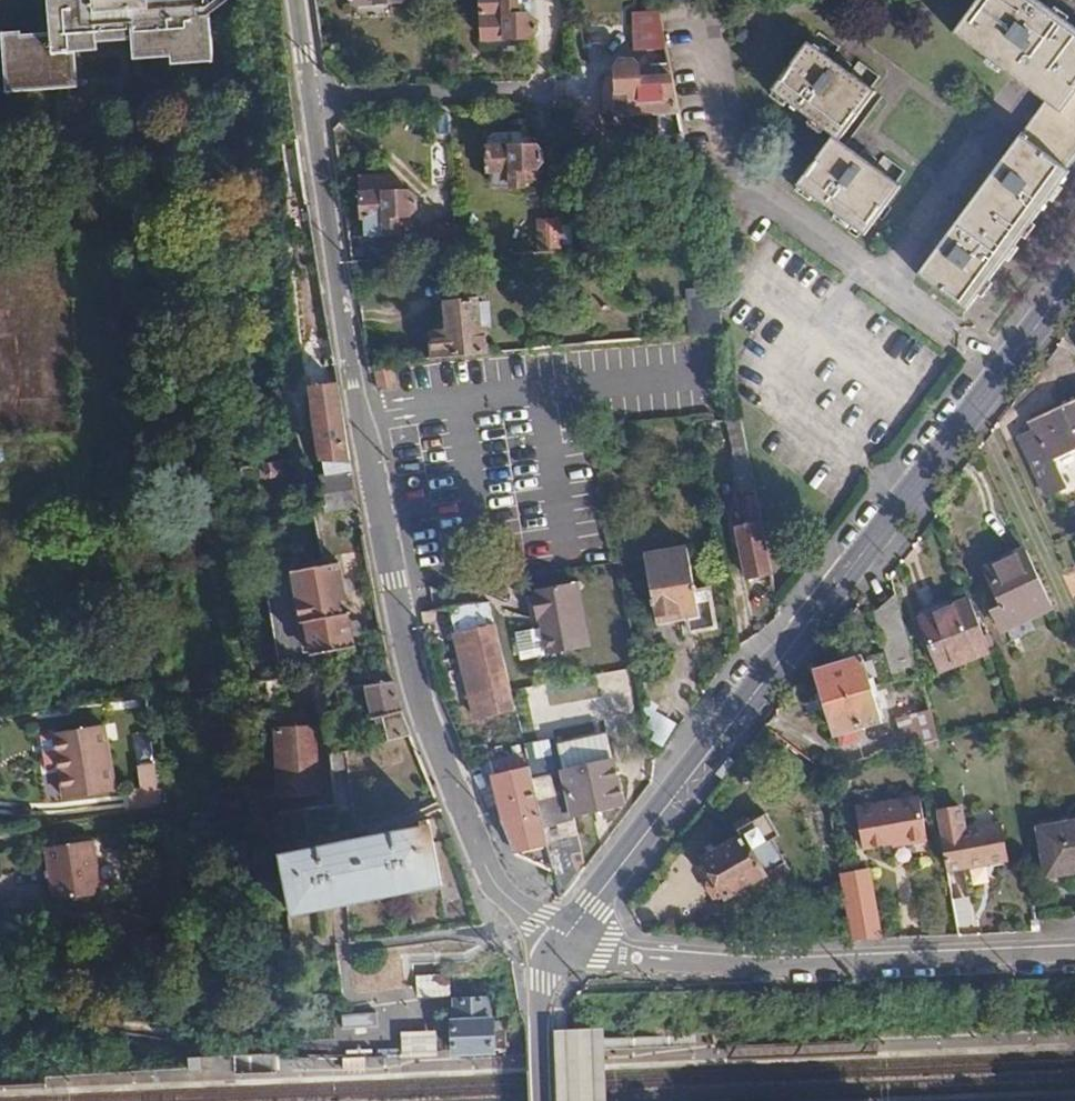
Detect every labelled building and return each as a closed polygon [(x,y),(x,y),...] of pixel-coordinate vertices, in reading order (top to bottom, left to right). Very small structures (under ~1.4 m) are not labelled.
[(12,13),(15,0),(0,0),(0,12),(12,13)] [(54,30),(25,33),(24,31),(7,33),(12,91),(82,84),(79,49),(100,47),(100,40),(137,37),(139,54),(171,52),(171,57),(213,52),(209,20),(207,0),(51,0),(54,30)] [(480,39),(530,37),(536,31),(536,19),(529,13),(529,8),(523,2),(514,2),(514,0),(479,0),(480,39)] [(1074,158),(1074,31),(1033,0),(977,0),(952,36),(1039,102),(916,275),(964,310),(1043,204),(1074,158)] [(10,24),(12,13),(0,12),(0,23),(10,24)] [(667,49),(660,13),(634,16),(637,51),(667,49)] [(841,144),(876,95),(810,46),(774,95),(834,139),(798,188),(864,236),(901,188),(841,144)] [(658,137),(685,137),(672,73),(658,73),(658,71),(651,70),(645,67),(640,67),(632,60),(619,61),(614,67),(617,114),(657,115),(658,137)] [(535,147),(488,148),(488,169),(509,169),(509,187),(522,187),(522,182),(532,181),(537,175),(537,169),(542,163),(543,152),(535,147)] [(363,216),(366,216),(366,233),(399,233),(399,225),(407,224),(411,220),(413,215),(420,207),(419,194),(407,190),(363,192),(363,216)] [(404,241),(404,258),(454,256),(452,222),(431,223),(431,241),(404,241)] [(538,253),(561,252),(559,225),(538,224),(538,253)] [(430,334),(432,358),(484,354),(483,331),(479,331),(478,301),(449,302),(450,333),(430,334)] [(691,339),(712,337),(723,336),(718,312),(689,315),(691,339)] [(394,367),(376,372),(380,392),(398,388),(394,367)] [(328,492),(354,487),(338,384),(311,388),(325,476),(328,492)] [(1029,423),(1049,463),(1074,451),(1074,400),(1029,423)] [(276,457),(253,462),(255,474),(262,477),(274,476),(278,468),(276,457)] [(324,510),(357,505),(356,500),(354,487),(328,492),(325,476),(319,477),(324,510)] [(745,578),(771,573),(755,493),(742,496),(740,496),(746,524),(736,527),(745,578)] [(680,611),(693,608),(695,607),(684,550),(645,557),(657,622),(680,618),(680,611)] [(1001,633),(1053,609),(1025,551),(986,571),(1002,607),(992,612),(1001,633)] [(353,644),(336,558),(290,567),(301,623),(305,623),(310,652),(353,644)] [(587,649),(575,586),(567,588),(531,594),(536,625),(541,624),(542,630),(515,636),(521,663),(587,649)] [(916,674),(893,597),(875,612),(896,679),(916,674)] [(940,668),(990,650),(969,598),(920,619),(940,668)] [(485,599),(444,603),(451,632),(468,628),(485,690),(508,686),(485,599)] [(694,615),(693,608),(680,611),(680,618),(694,615)] [(816,670),(824,700),(873,686),(871,678),(866,680),(860,659),(816,670)] [(385,739),(410,734),(402,714),(393,685),(392,679),(366,684),(371,718),(382,717),(385,739)] [(873,686),(824,700),(832,732),(836,732),(839,743),(856,740),(854,727),(877,721),(871,699),(876,697),(873,686)] [(906,747),(941,738),(934,710),(899,719),(906,747)] [(327,788),(315,723),(275,730),(284,795),(327,788)] [(110,790),(99,725),(49,734),(60,799),(110,790)] [(564,781),(573,814),(621,803),(612,761),(562,771),(564,781)] [(122,790),(126,810),(155,805),(148,762),(133,765),(137,787),(122,790)] [(515,851),(554,867),(533,785),(531,778),(529,767),(493,775),(502,812),(515,851)] [(564,781),(562,771),(556,772),(558,782),(564,781)] [(554,867),(554,869),(562,897),(572,884),(577,877),(572,854),(583,852),(573,814),(561,816),(552,782),(533,785),(554,867)] [(919,794),(855,805),(863,850),(926,839),(919,794)] [(940,832),(963,829),(959,805),(936,809),(940,832)] [(281,851),(291,911),(441,883),(429,819),(422,819),(422,826),(281,851)] [(940,832),(946,868),(1006,858),(1000,822),(963,829),(940,832)] [(1039,832),(1047,878),(1074,873),(1074,826),(1039,832)] [(50,845),(59,899),(105,892),(96,838),(50,845)] [(741,838),(705,859),(716,879),(711,890),(715,894),(724,896),(726,897),(748,885),(753,890),(769,880),(774,881),(786,876),(788,871),(784,864),(787,862),(771,838),(748,851),(741,838)] [(854,940),(881,939),(867,866),(841,871),(854,940)] [(124,909),(122,914),(154,925),(156,919),(124,909)] [(453,1013),(449,1013),(450,1051),(450,1054),(497,1054),(497,1048),(507,1048),(506,1021),(497,1021),(496,1013),(491,1013),(491,996),(452,997),(453,1013)] [(372,1013),(342,1014),(343,1027),(373,1026),(372,1013)] [(606,1025),(561,1027),(556,1027),(559,1100),(608,1100),(606,1025)] [(420,1033),(402,1033),(403,1045),(403,1053),(403,1056),(438,1055),(437,1051),(437,1043),(437,1032),(420,1033)] [(191,1054),(191,1069),(204,1069),(204,1062),(204,1054),(191,1054)]
